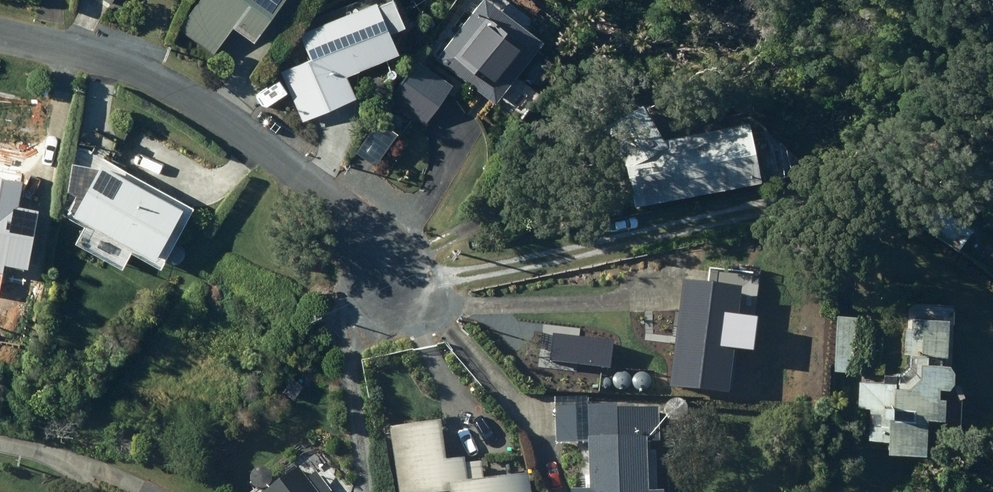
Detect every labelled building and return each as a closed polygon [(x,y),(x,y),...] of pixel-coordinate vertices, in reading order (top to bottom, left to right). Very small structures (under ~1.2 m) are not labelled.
[(177,29),(212,51),(233,20),(253,33),(275,0),(195,0),(177,29)] [(297,32),(322,85),(397,48),(374,0),(362,0),(297,32)] [(433,56),(492,100),(540,35),(492,0),(475,0),(433,56)] [(416,59),(389,99),(423,122),(451,82),(416,59)] [(638,96),(600,121),(622,155),(633,203),(758,176),(744,112),(659,130),(638,96)] [(374,116),(351,149),(373,164),(396,131),(374,116)] [(64,205),(67,207),(63,213),(159,265),(192,205),(85,147),(73,190),(64,205)] [(23,262),(34,207),(13,203),(19,175),(0,171),(0,257),(23,262)] [(935,204),(922,226),(974,257),(981,245),(967,236),(972,227),(935,204)] [(680,280),(667,386),(726,393),(739,287),(680,280)] [(836,313),(833,368),(858,369),(860,314),(836,313)] [(904,327),(903,350),(907,350),(907,364),(900,371),(882,370),(882,381),(857,380),(857,404),(868,405),(867,434),(885,435),(884,447),(922,448),(923,414),(942,415),(943,394),(937,393),(937,384),(945,384),(951,378),(951,367),(946,361),(941,361),(941,353),(946,353),(947,316),(910,315),(910,327),(904,327)] [(202,329),(195,344),(208,350),(214,335),(202,329)] [(568,490),(568,491),(644,491),(644,439),(657,439),(657,408),(614,408),(614,404),(587,404),(587,396),(554,396),(554,441),(587,441),(587,490),(568,490)] [(393,491),(528,491),(526,473),(480,478),(478,462),(461,463),(460,457),(441,459),(437,421),(386,426),(393,491)] [(262,491),(326,491),(329,490),(314,471),(304,479),(295,467),(262,491)]
